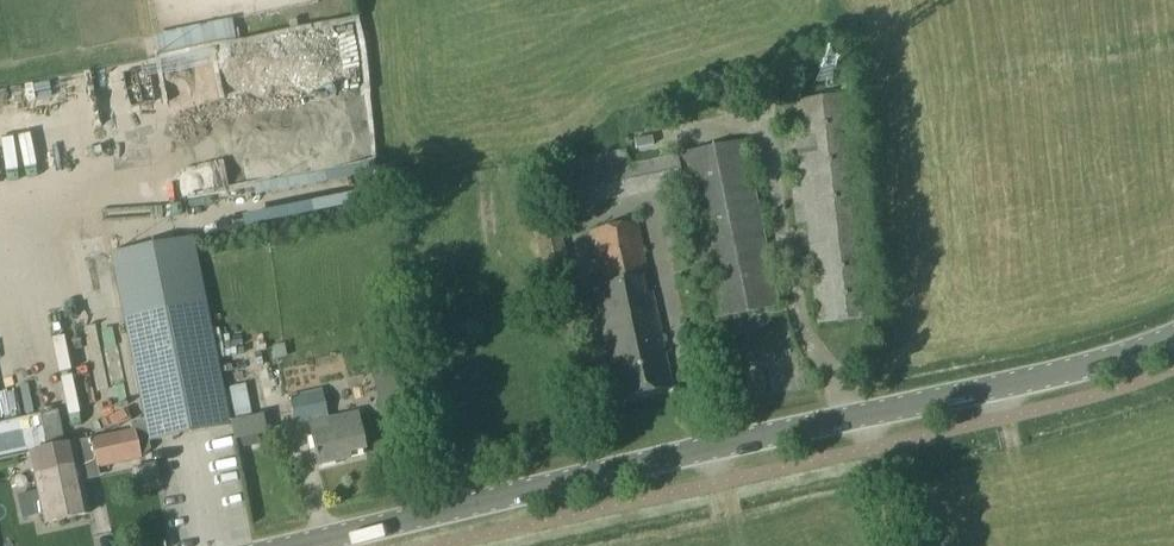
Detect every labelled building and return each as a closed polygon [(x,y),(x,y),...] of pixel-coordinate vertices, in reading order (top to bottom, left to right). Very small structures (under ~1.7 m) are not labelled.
[(307,90),(304,67),(268,71),(271,94),(307,90)] [(213,101),(263,88),(260,75),(210,87),(213,101)] [(851,96),(791,104),(817,327),(878,320),(851,96)] [(33,161),(46,160),(45,132),(32,133),(33,161)] [(653,134),(630,139),(633,150),(655,145),(653,134)] [(680,157),(715,321),(780,309),(745,142),(680,157)] [(583,208),(683,187),(677,157),(627,167),(624,152),(577,161),(581,177),(577,178),(583,208)] [(528,217),(545,290),(571,284),(554,211),(528,217)] [(595,288),(619,401),(671,390),(651,295),(645,297),(641,279),(647,278),(636,225),(590,235),(601,287),(595,288)] [(192,241),(111,258),(146,424),(132,426),(134,434),(92,443),(98,470),(98,471),(140,462),(137,445),(149,442),(149,444),(230,428),(192,241)] [(20,272),(15,260),(0,266),(0,280),(20,272)] [(44,422),(85,420),(82,362),(51,364),(54,406),(43,407),(44,422)] [(342,462),(341,456),(365,451),(357,414),(328,420),(323,395),(289,402),(295,426),(308,423),(318,467),(342,462)] [(90,430),(115,424),(113,413),(87,419),(90,430)] [(92,443),(30,456),(46,526),(88,517),(79,474),(98,470),(92,443)] [(173,463),(171,450),(152,452),(154,465),(173,463)]
